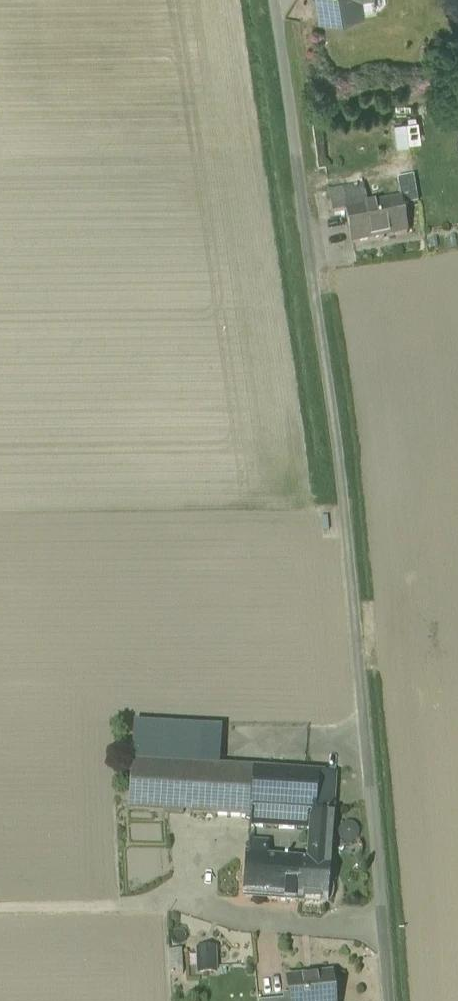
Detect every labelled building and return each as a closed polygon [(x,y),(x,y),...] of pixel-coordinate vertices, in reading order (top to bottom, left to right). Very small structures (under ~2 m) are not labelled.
[(322,18),(360,13),(358,0),(319,0),(322,18)] [(360,13),(374,11),(372,0),(358,0),(360,13)] [(406,122),(408,142),(420,140),(417,121),(406,122)] [(408,142),(406,122),(393,124),(396,147),(409,145),(408,142)] [(413,178),(397,181),(401,202),(402,207),(418,204),(413,178)] [(364,187),(328,193),(332,217),(346,214),(345,213),(368,208),(364,187)] [(368,208),(345,213),(346,214),(352,246),(407,235),(402,207),(401,202),(368,208)] [(254,771),(132,763),(129,811),(251,819),(251,813),(254,771)] [(315,775),(254,771),(251,813),(280,815),(312,817),(315,775)] [(334,777),(315,775),(312,817),(331,818),(334,777)] [(280,815),(251,813),(251,819),(250,828),(279,829),(280,815)] [(312,817),(280,815),(279,829),(311,831),(312,817)] [(311,831),(308,863),(294,862),(291,903),(325,905),(331,818),(312,817),(311,831)] [(294,862),(267,859),(268,846),(249,844),(249,845),(248,845),(245,899),(291,903),(294,862)] [(181,953),(168,954),(169,973),(182,973),(181,953)] [(214,970),(214,953),(197,954),(198,970),(214,970)] [(288,983),(289,1000),(334,1000),(332,977),(316,978),(316,980),(288,983)]
